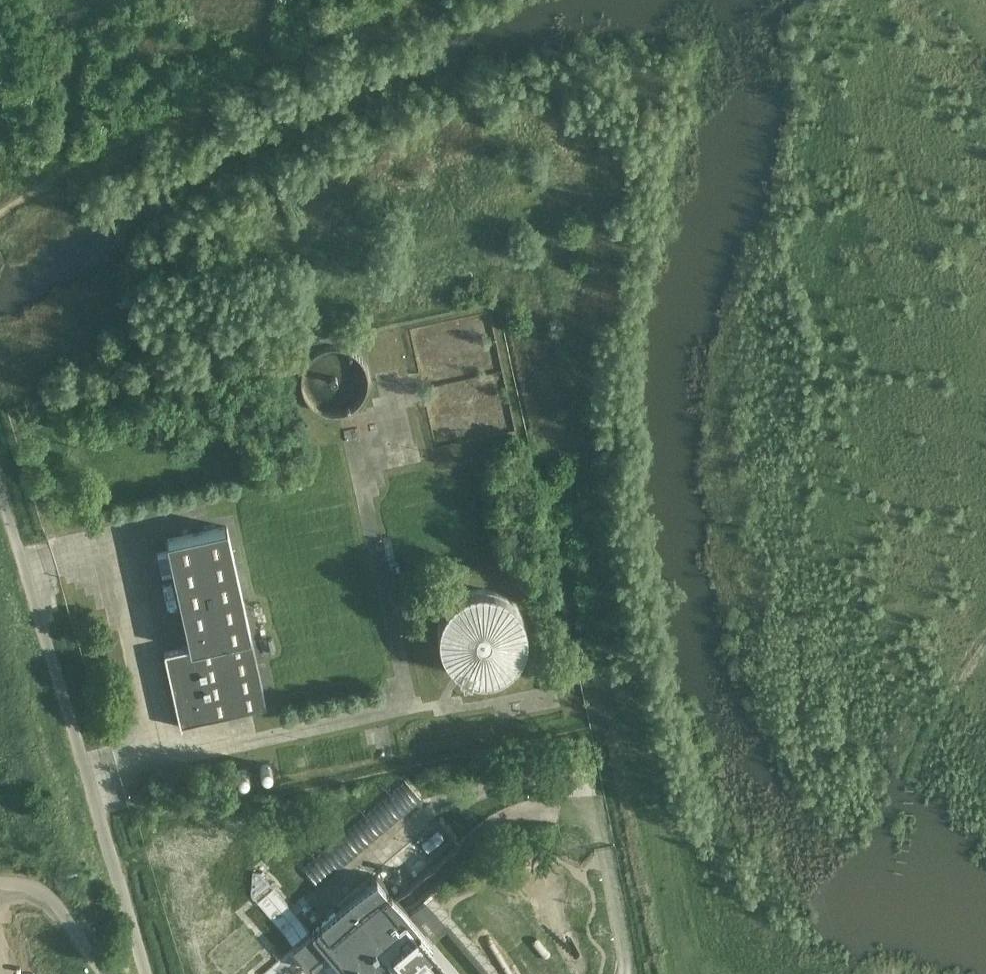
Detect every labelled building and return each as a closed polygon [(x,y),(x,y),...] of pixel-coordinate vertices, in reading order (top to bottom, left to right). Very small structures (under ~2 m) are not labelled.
[(301,374),(301,380),(301,385),(302,390),(304,395),(307,400),(311,404),(315,407),(319,410),(324,412),(329,413),(335,414),(340,413),(345,412),(350,410),(355,407),(359,404),(362,400),(365,395),(367,390),(368,385),(369,380),(368,374),(367,369),(365,364),(362,360),(359,356),(355,352),(350,349),(345,347),(340,346),(335,346),(329,346),(324,347),(319,349),(315,352),(311,356),(307,360),(304,364),(302,369),(301,374)] [(165,652),(181,726),(182,726),(182,724),(266,706),(227,526),(167,539),(190,647),(165,652)] [(439,625),(439,632),(439,639),(441,646),(443,652),(447,658),(452,663),(457,668),(463,671),(469,674),(476,676),(483,676),(490,676),(496,674),(503,671),(509,668),(514,663),(518,658),(522,652),(525,646),(526,639),(527,632),(526,625),(525,618),(522,612),(518,606),(514,601),(509,596),(503,593),(496,590),(490,589),(483,588),(476,589),(469,590),(463,593),(457,596),(452,601),(447,606),(443,612),(441,618),(439,625)] [(303,868),(320,887),(422,800),(405,780),(303,868)] [(444,842),(461,829),(455,821),(438,835),(444,842)] [(378,876),(312,932),(260,873),(252,872),(251,895),(295,946),(294,947),(312,968),(330,952),(349,973),(462,973),(378,876)]
